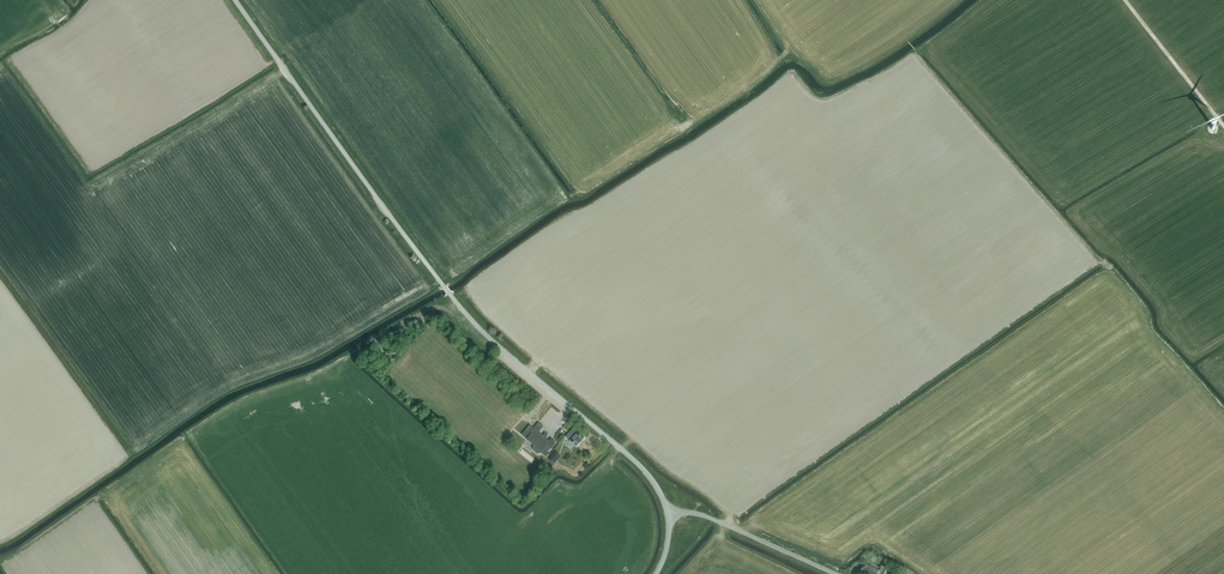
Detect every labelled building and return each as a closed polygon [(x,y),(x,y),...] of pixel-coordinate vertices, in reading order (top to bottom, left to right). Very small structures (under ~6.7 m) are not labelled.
[(550,441),(546,438),(548,435),(545,433),(543,436),(539,432),(543,427),(539,423),(534,429),(530,425),(522,435),(534,445),(533,447),(533,450),(538,454),(540,453),(541,453),(546,457),(549,453),(548,452),(555,443),(551,440),(550,441)] [(568,435),(566,437),(565,436),(564,437),(565,437),(576,448),(577,447),(576,447),(580,443),(582,441),(585,437),(579,432),(580,430),(576,426),(571,431),(573,433),(570,437),(568,435)] [(508,445),(515,438),(510,433),(504,440),(508,445)] [(549,459),(555,463),(561,456),(555,451),(549,459)] [(871,568),(872,567),(868,565),(868,564),(867,563),(866,565),(864,564),(863,567),(863,566),(860,572),(865,573),(895,573),(896,571),(890,569),(891,568),(885,565),(881,573),(871,568)]
